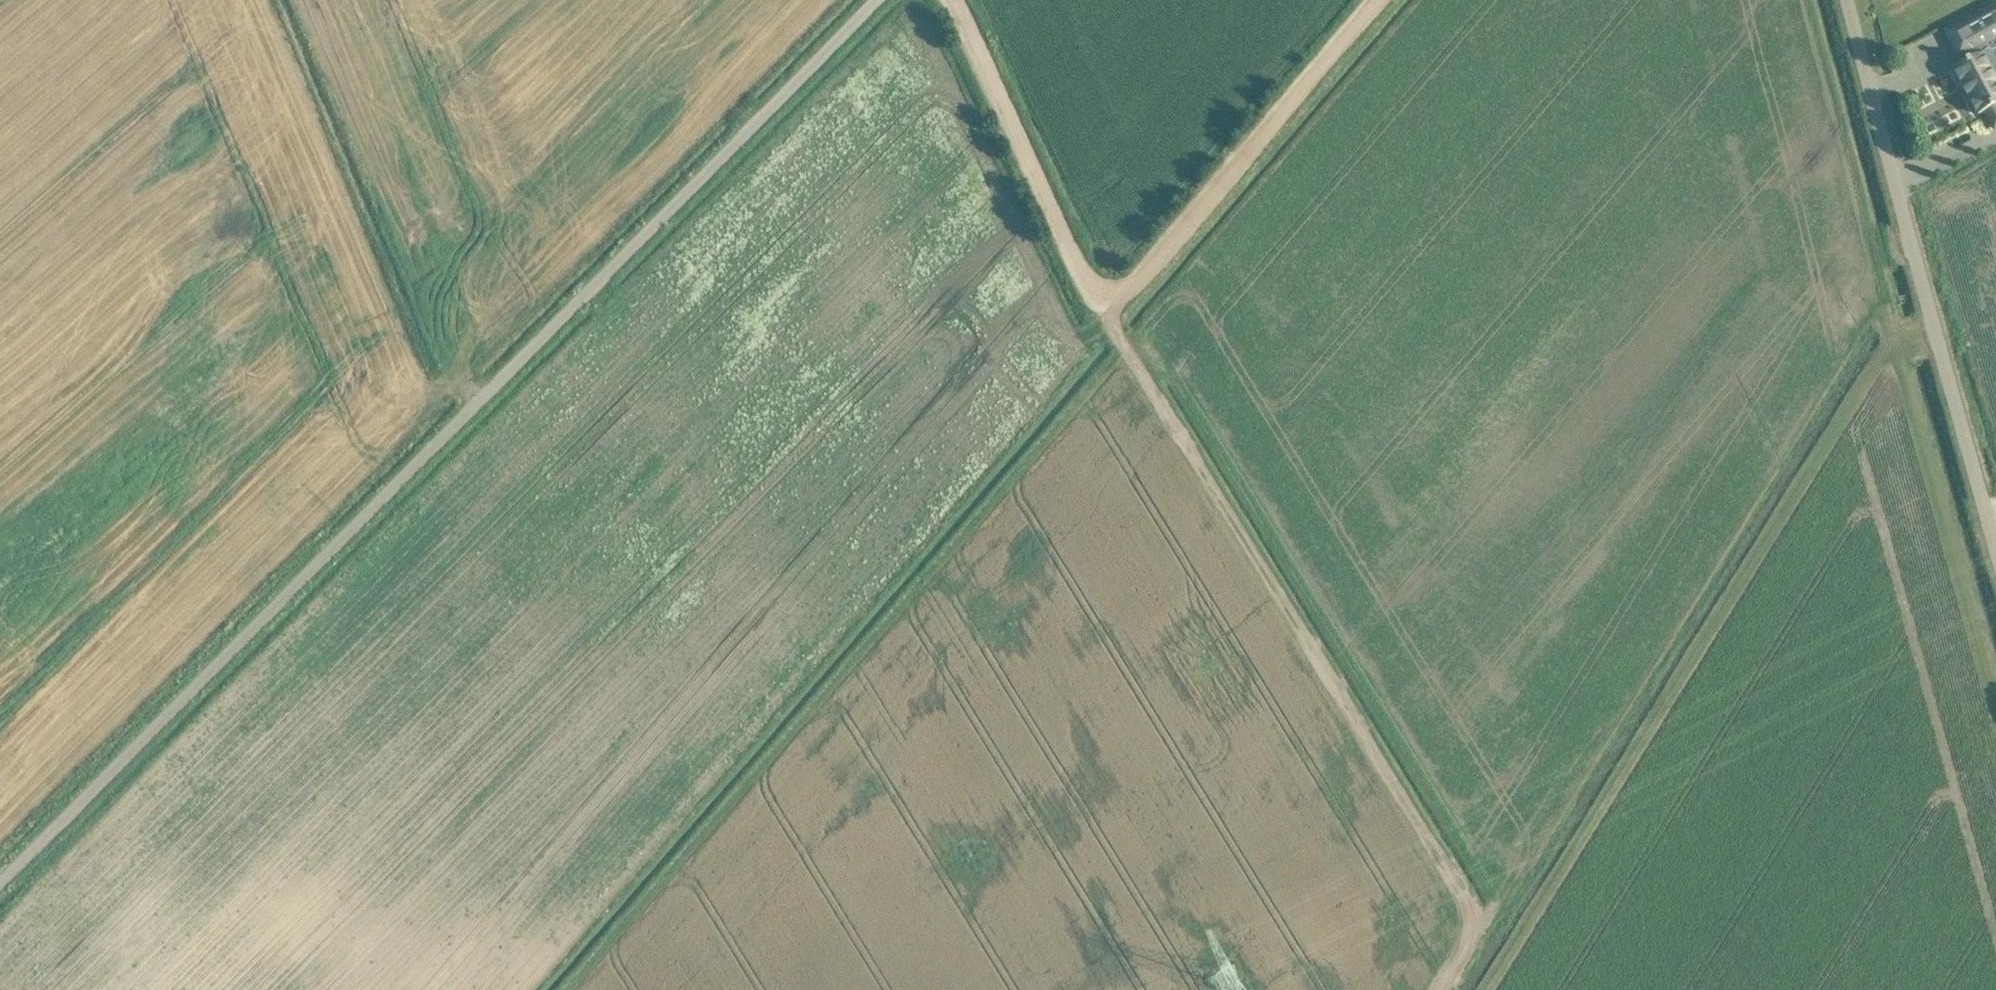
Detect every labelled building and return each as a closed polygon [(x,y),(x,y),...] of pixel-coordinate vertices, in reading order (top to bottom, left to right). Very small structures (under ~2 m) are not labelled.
[(1947,33),(1964,65),(1954,70),(1970,100),(1969,104),(1973,112),(1977,113),(1978,116),(1986,112),(1995,129),(1995,63),(1985,43),(1995,37),(1995,6),(1947,33)]
